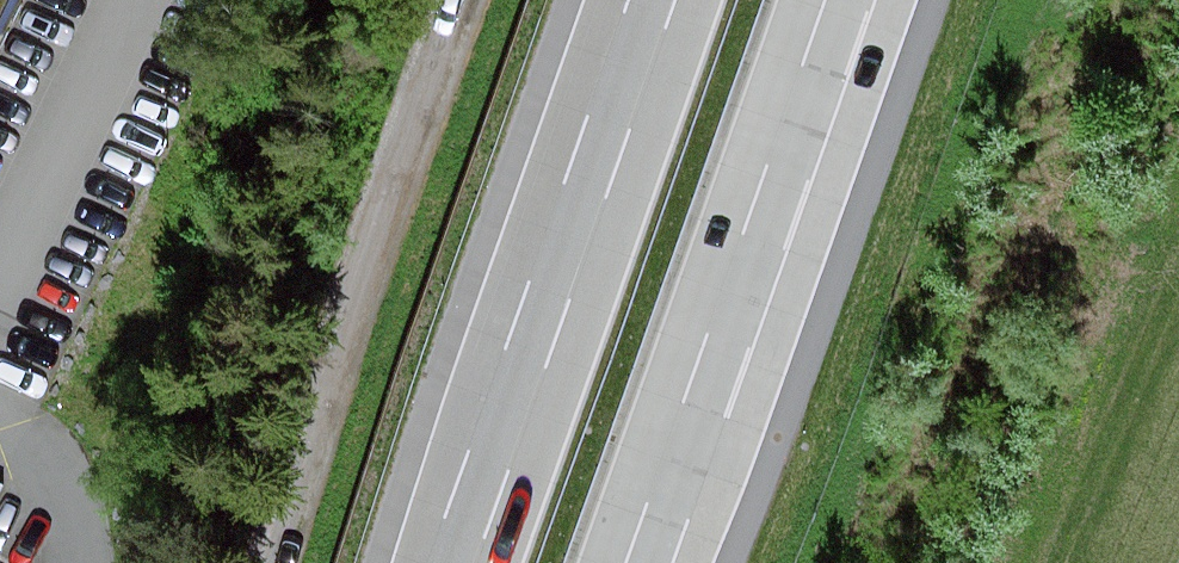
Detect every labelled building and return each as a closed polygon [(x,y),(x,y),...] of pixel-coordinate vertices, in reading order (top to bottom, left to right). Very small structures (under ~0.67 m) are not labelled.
[(24,33),(40,0),(0,0),(0,22),(24,33)]
